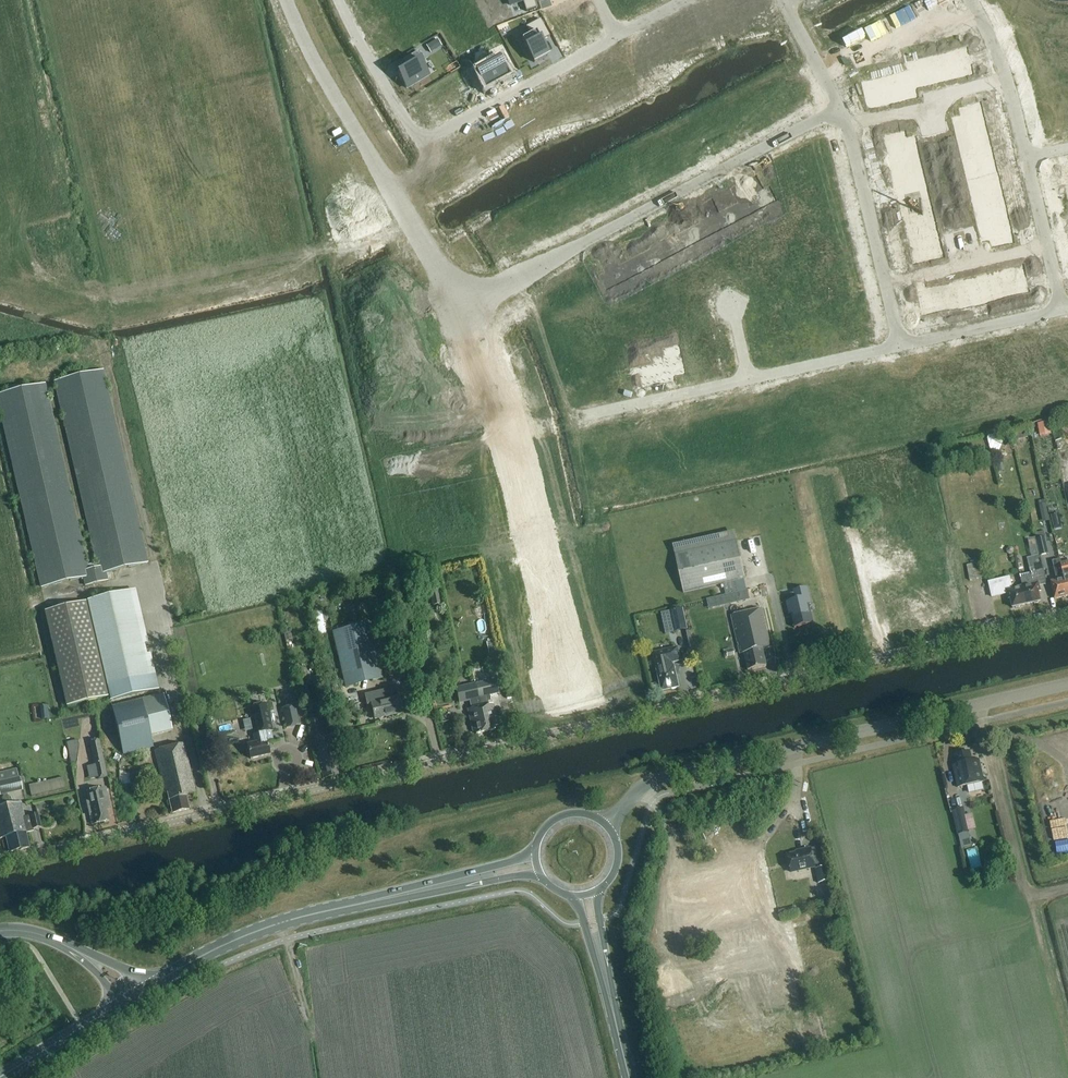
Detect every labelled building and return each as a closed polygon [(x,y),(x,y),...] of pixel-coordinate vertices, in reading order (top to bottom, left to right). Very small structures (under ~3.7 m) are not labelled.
[(388,0),(357,0),(363,13),(377,6),(379,9),(390,4),(388,0)] [(510,6),(523,2),(526,13),(537,9),(534,0),(508,0),(510,6)] [(624,14),(644,4),(642,0),(616,0),(624,14)] [(530,36),(522,40),(534,63),(549,55),(541,42),(550,37),(540,20),(526,28),(530,36)] [(437,40),(426,47),(430,54),(441,47),(437,40)] [(966,49),(954,52),(959,73),(971,71),(966,49)] [(485,67),(474,73),(480,84),(482,83),(486,90),(508,77),(503,68),(512,63),(504,50),(495,55),(499,62),(486,69),(485,67)] [(408,69),(398,75),(407,89),(414,85),(415,86),(422,81),(422,80),(429,76),(420,62),(423,60),(418,52),(403,61),(408,69)] [(954,52),(943,55),(948,76),(959,73),(954,52)] [(943,55),(931,58),(936,79),(948,76),(943,55)] [(931,58),(920,60),(925,82),(936,79),(931,58)] [(920,60),(908,63),(910,72),(913,85),(925,82),(920,60)] [(910,72),(898,75),(903,97),(915,94),(913,85),(910,72)] [(898,75),(886,78),(891,99),(903,97),(898,75)] [(886,78),(875,81),(880,102),(891,99),(886,78)] [(875,81),(863,84),(868,105),(880,102),(875,81)] [(962,116),(954,118),(955,122),(982,116),(980,104),(960,109),(962,116)] [(982,116),(955,122),(956,127),(964,125),(966,131),(985,127),(982,116)] [(967,138),(959,140),(960,144),(987,138),(985,127),(966,131),(967,138)] [(904,132),(885,137),(887,148),(915,142),(914,137),(905,139),(904,132)] [(987,138),(960,144),(961,148),(969,146),(971,153),(990,148),(987,138)] [(915,142),(887,148),(890,159),(909,154),(907,148),(916,146),(915,142)] [(972,159),(964,162),(965,166),(993,159),(990,148),(971,153),(972,159)] [(909,154),(890,159),(892,170),(920,163),(919,159),(911,161),(909,154)] [(993,159),(965,166),(966,170),(974,168),(976,175),(995,171),(993,159)] [(920,163),(892,170),(895,181),(914,176),(913,170),(921,167),(920,163)] [(979,187),(970,189),(971,193),(999,186),(996,175),(977,179),(979,187)] [(914,176),(895,181),(898,191),(925,185),(924,181),(916,183),(914,176)] [(756,177),(744,184),(756,206),(768,200),(770,204),(775,201),(769,189),(763,192),(756,177)] [(744,184),(733,190),(740,205),(735,208),(741,219),(746,216),(744,212),(756,206),(744,184)] [(925,185),(898,191),(900,203),(919,198),(918,191),(926,189),(925,185)] [(999,186),(971,193),(972,197),(981,195),(983,202),(1002,197),(999,186)] [(984,208),(976,210),(977,215),(1004,208),(1002,197),(983,202),(984,208)] [(711,201),(700,207),(712,230),(723,223),(725,227),(731,224),(725,213),(719,216),(711,201)] [(920,203),(901,207),(904,219),(932,212),(931,208),(922,210),(920,203)] [(700,207),(688,213),(696,228),(690,231),(696,243),(702,239),(700,236),(712,230),(700,207)] [(1004,208),(977,215),(978,219),(986,217),(988,223),(1007,219),(1004,208)] [(932,212),(904,219),(907,229),(926,225),(924,218),(933,216),(932,212)] [(989,230),(981,232),(982,236),(1009,230),(1007,219),(988,223),(989,230)] [(667,224),(655,230),(667,253),(679,247),(681,251),(687,248),(681,236),(675,239),(667,224)] [(926,225),(907,229),(909,240),(937,234),(936,229),(927,231),(926,225)] [(655,230),(644,236),(652,251),(646,254),(652,266),(658,263),(656,259),(667,253),(655,230)] [(1009,230),(982,236),(983,240),(991,238),(993,246),(1012,241),(1009,230)] [(937,234),(909,240),(912,251),(931,246),(929,240),(938,238),(937,234)] [(931,246),(912,251),(915,262),(934,258),(934,257),(942,255),(941,251),(932,253),(931,246)] [(623,248),(611,254),(623,276),(634,270),(636,274),(642,271),(636,259),(630,262),(623,248)] [(611,254),(599,260),(607,275),(601,278),(608,289),(613,286),(611,282),(623,276),(611,254)] [(1023,270),(1011,272),(1016,294),(1028,291),(1023,270)] [(1011,272),(999,275),(1004,296),(1016,294),(1011,272)] [(999,275),(988,278),(993,299),(1004,296),(999,275)] [(988,278),(976,280),(981,301),(993,299),(988,278)] [(976,280),(965,283),(970,304),(981,301),(976,280)] [(965,283),(954,285),(958,306),(970,304),(965,283)] [(954,285),(942,288),(947,309),(958,306),(954,285)] [(942,288),(931,290),(935,312),(947,309),(942,288)] [(931,290),(918,293),(923,314),(935,312),(931,290)] [(1058,342),(1060,349),(1062,348),(1062,351),(1067,350),(1067,333),(1059,335),(1060,342),(1058,342)] [(657,365),(640,369),(644,386),(672,380),(670,367),(681,364),(678,347),(665,350),(666,356),(655,359),(657,365)] [(7,394),(0,395),(0,408),(42,588),(84,578),(86,586),(107,582),(105,573),(147,564),(103,371),(82,376),(81,370),(64,374),(65,380),(55,382),(97,564),(87,566),(45,385),(25,390),(23,383),(6,387),(7,394)] [(1051,435),(1049,422),(1038,424),(1040,437),(1051,435)] [(1060,504),(1062,521),(1067,520),(1067,503),(1060,504)] [(1037,541),(1041,556),(1049,554),(1045,539),(1037,541)] [(676,555),(684,593),(747,579),(738,541),(676,555)] [(1023,588),(1027,605),(1033,604),(1034,605),(1038,604),(1039,603),(1041,602),(1039,593),(1040,593),(1038,584),(1047,582),(1041,557),(1028,560),(1031,574),(1020,576),(1023,588)] [(967,566),(970,581),(985,578),(982,563),(967,566)] [(1061,564),(1053,566),(1056,581),(1050,582),(1055,600),(1067,597),(1067,596),(1061,564)] [(1027,605),(1023,588),(1012,590),(1010,578),(989,583),(992,598),(1008,594),(1009,600),(1011,600),(1013,608),(1015,608),(1016,609),(1019,608),(1020,607),(1027,605)] [(814,624),(809,605),(809,604),(810,604),(811,605),(808,588),(807,588),(807,589),(796,592),(796,593),(798,601),(789,604),(787,604),(787,603),(786,603),(789,616),(790,616),(789,615),(791,614),(794,628),(794,629),(796,628),(799,628),(814,624)] [(430,591),(433,606),(443,604),(439,589),(430,591)] [(730,594),(732,604),(749,600),(747,590),(746,591),(730,594)] [(131,591),(44,612),(67,707),(109,697),(107,688),(151,677),(131,591)] [(714,631),(726,629),(720,598),(708,600),(714,631)] [(475,606),(476,615),(486,613),(484,605),(475,606)] [(744,653),(748,671),(766,667),(762,646),(770,645),(762,609),(732,616),(740,654),(744,653)] [(683,610),(670,612),(675,632),(687,629),(683,610)] [(334,633),(346,688),(383,679),(371,624),(334,633)] [(677,649),(654,654),(662,691),(671,689),(672,690),(676,689),(677,688),(678,687),(673,663),(680,661),(677,649)] [(312,678),(314,686),(323,684),(322,676),(312,678)] [(496,681),(475,685),(486,733),(495,731),(495,727),(498,727),(493,705),(487,706),(486,703),(491,702),(490,696),(499,694),(496,681)] [(486,733),(475,685),(456,690),(459,703),(469,701),(471,709),(467,710),(472,732),(475,732),(476,735),(486,733)] [(371,705),(375,720),(403,714),(399,697),(387,700),(385,693),(378,695),(378,693),(365,696),(367,706),(371,705)] [(154,748),(151,737),(173,731),(164,696),(113,708),(124,755),(154,748)] [(272,732),(266,704),(249,708),(255,735),(253,736),(255,744),(247,745),(250,760),(270,755),(267,741),(273,740),(271,732),(272,732)] [(48,706),(40,707),(42,720),(50,719),(48,706)] [(229,718),(238,718),(238,706),(228,706),(229,718)] [(295,707),(282,710),(286,729),(299,726),(295,707)] [(310,721),(312,734),(320,733),(317,719),(310,721)] [(77,763),(79,745),(68,748),(71,764),(77,763)] [(188,810),(185,797),(196,795),(184,745),(155,752),(165,794),(167,793),(172,814),(188,810)] [(316,750),(323,779),(339,775),(332,746),(316,750)] [(957,765),(952,766),(957,788),(967,786),(969,793),(983,790),(982,783),(984,782),(979,760),(972,762),(970,752),(955,756),(957,765)] [(103,763),(95,765),(98,780),(106,778),(103,763)] [(31,797),(66,789),(63,778),(29,786),(31,797)] [(21,789),(19,779),(0,783),(0,794),(21,789)] [(105,789),(84,794),(89,814),(92,825),(109,822),(106,810),(110,810),(105,789)] [(26,834),(28,833),(21,803),(0,807),(0,839),(6,838),(10,853),(29,848),(26,834)] [(968,832),(969,832),(964,809),(953,811),(960,841),(970,838),(968,832)] [(30,817),(33,830),(41,828),(38,815),(30,817)] [(788,856),(792,873),(815,868),(811,849),(803,851),(803,852),(788,856)] [(816,870),(819,884),(830,881),(826,867),(816,870)] [(660,964),(652,965),(658,996),(667,995),(660,964)]
